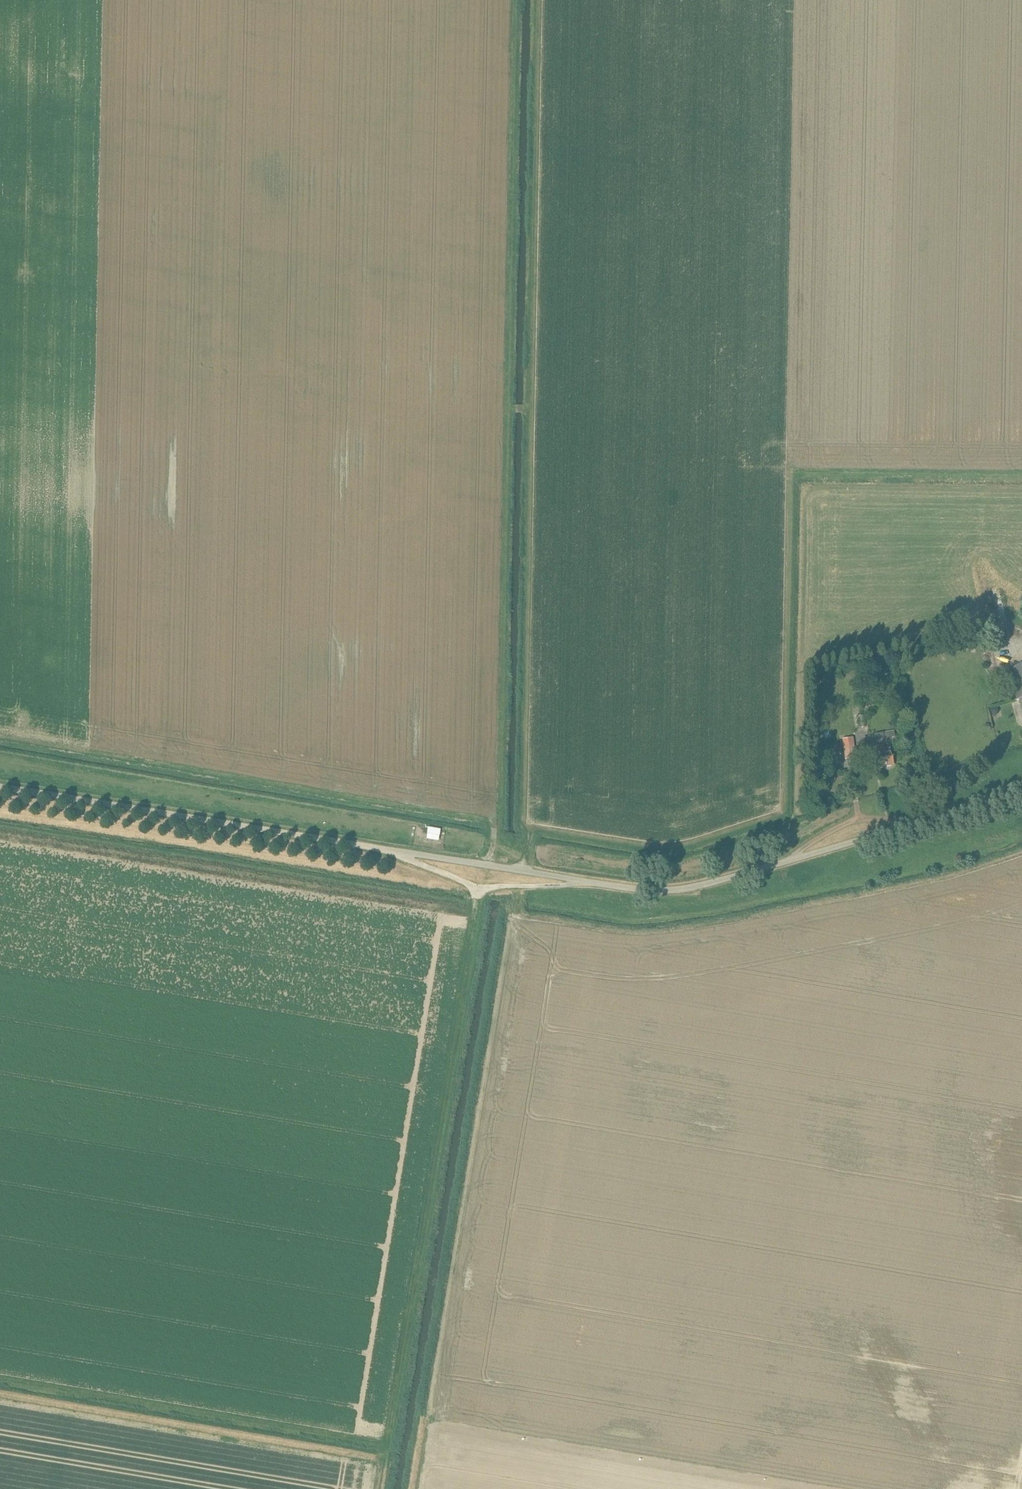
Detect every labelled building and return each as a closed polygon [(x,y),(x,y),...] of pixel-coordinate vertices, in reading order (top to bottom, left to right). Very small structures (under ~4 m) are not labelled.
[(1012,617),(1015,632),(1021,630),(1021,615),(1012,617)] [(1015,701),(1019,700),(1021,709),(1021,667),(1007,671),(1015,701)] [(883,733),(874,735),(875,741),(884,740),(884,739),(884,738),(883,733)] [(845,760),(855,759),(853,738),(842,739),(845,760)] [(868,767),(875,765),(876,769),(894,766),(890,748),(865,753),(868,767)]
